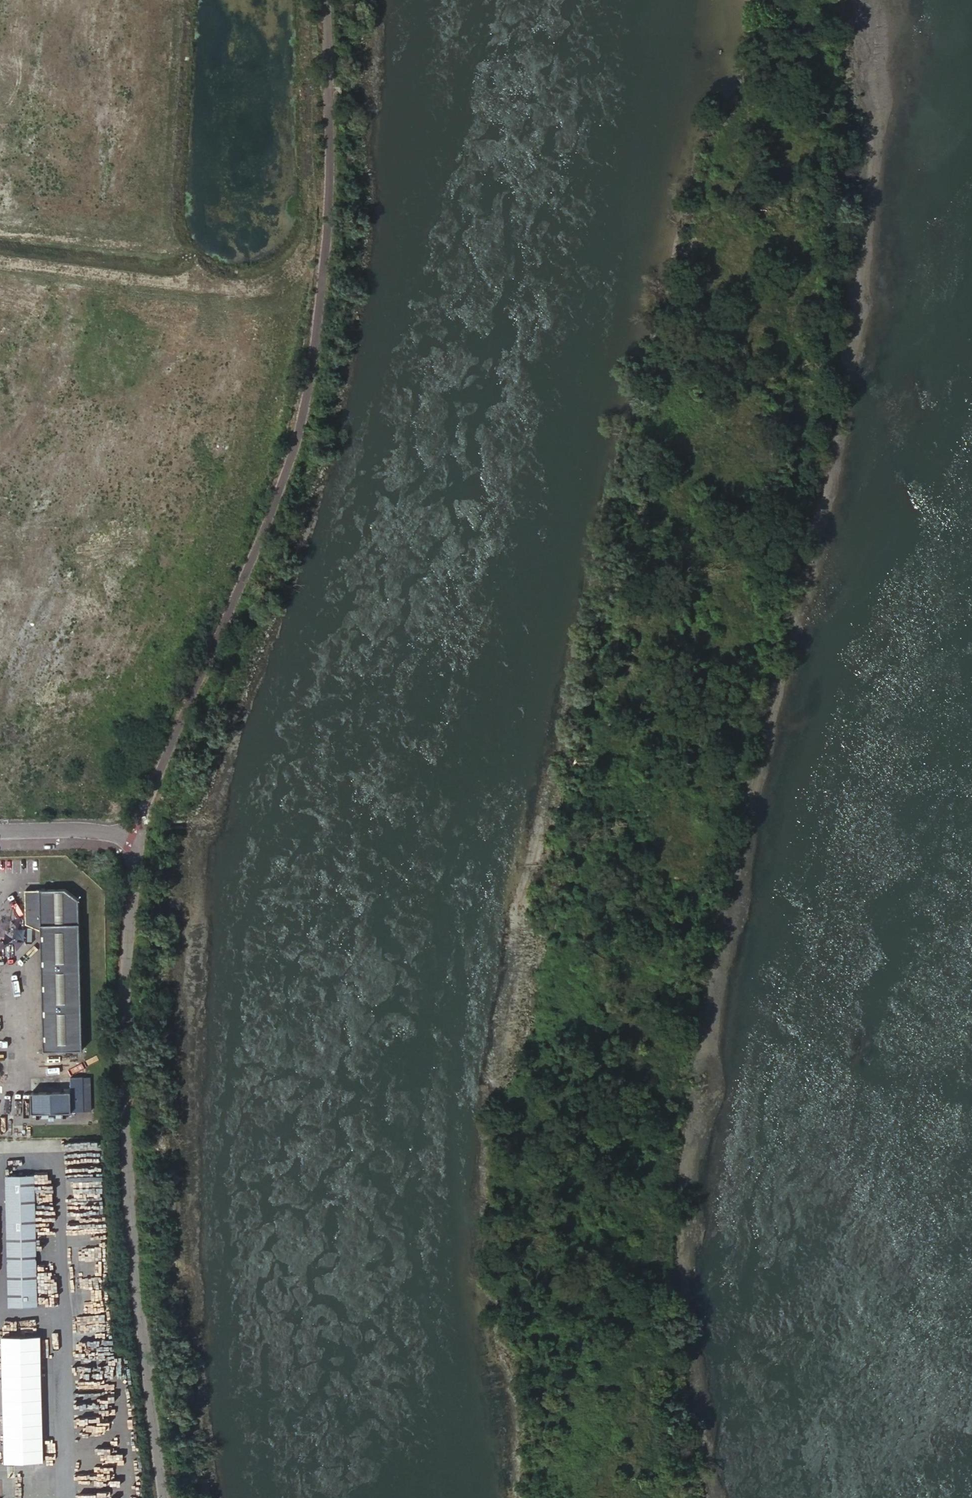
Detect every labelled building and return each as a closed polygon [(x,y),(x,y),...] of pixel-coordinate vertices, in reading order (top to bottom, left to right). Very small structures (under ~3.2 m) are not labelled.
[(25,890),(25,924),(40,932),(42,1050),(82,1049),(80,956),(79,899),(65,889),(25,890)] [(30,1093),(30,1114),(84,1113),(84,1079),(69,1079),(69,1092),(30,1093)] [(84,1079),(84,1113),(92,1113),(91,1079),(84,1079)] [(37,1305),(33,1173),(5,1174),(9,1306),(37,1305)]
